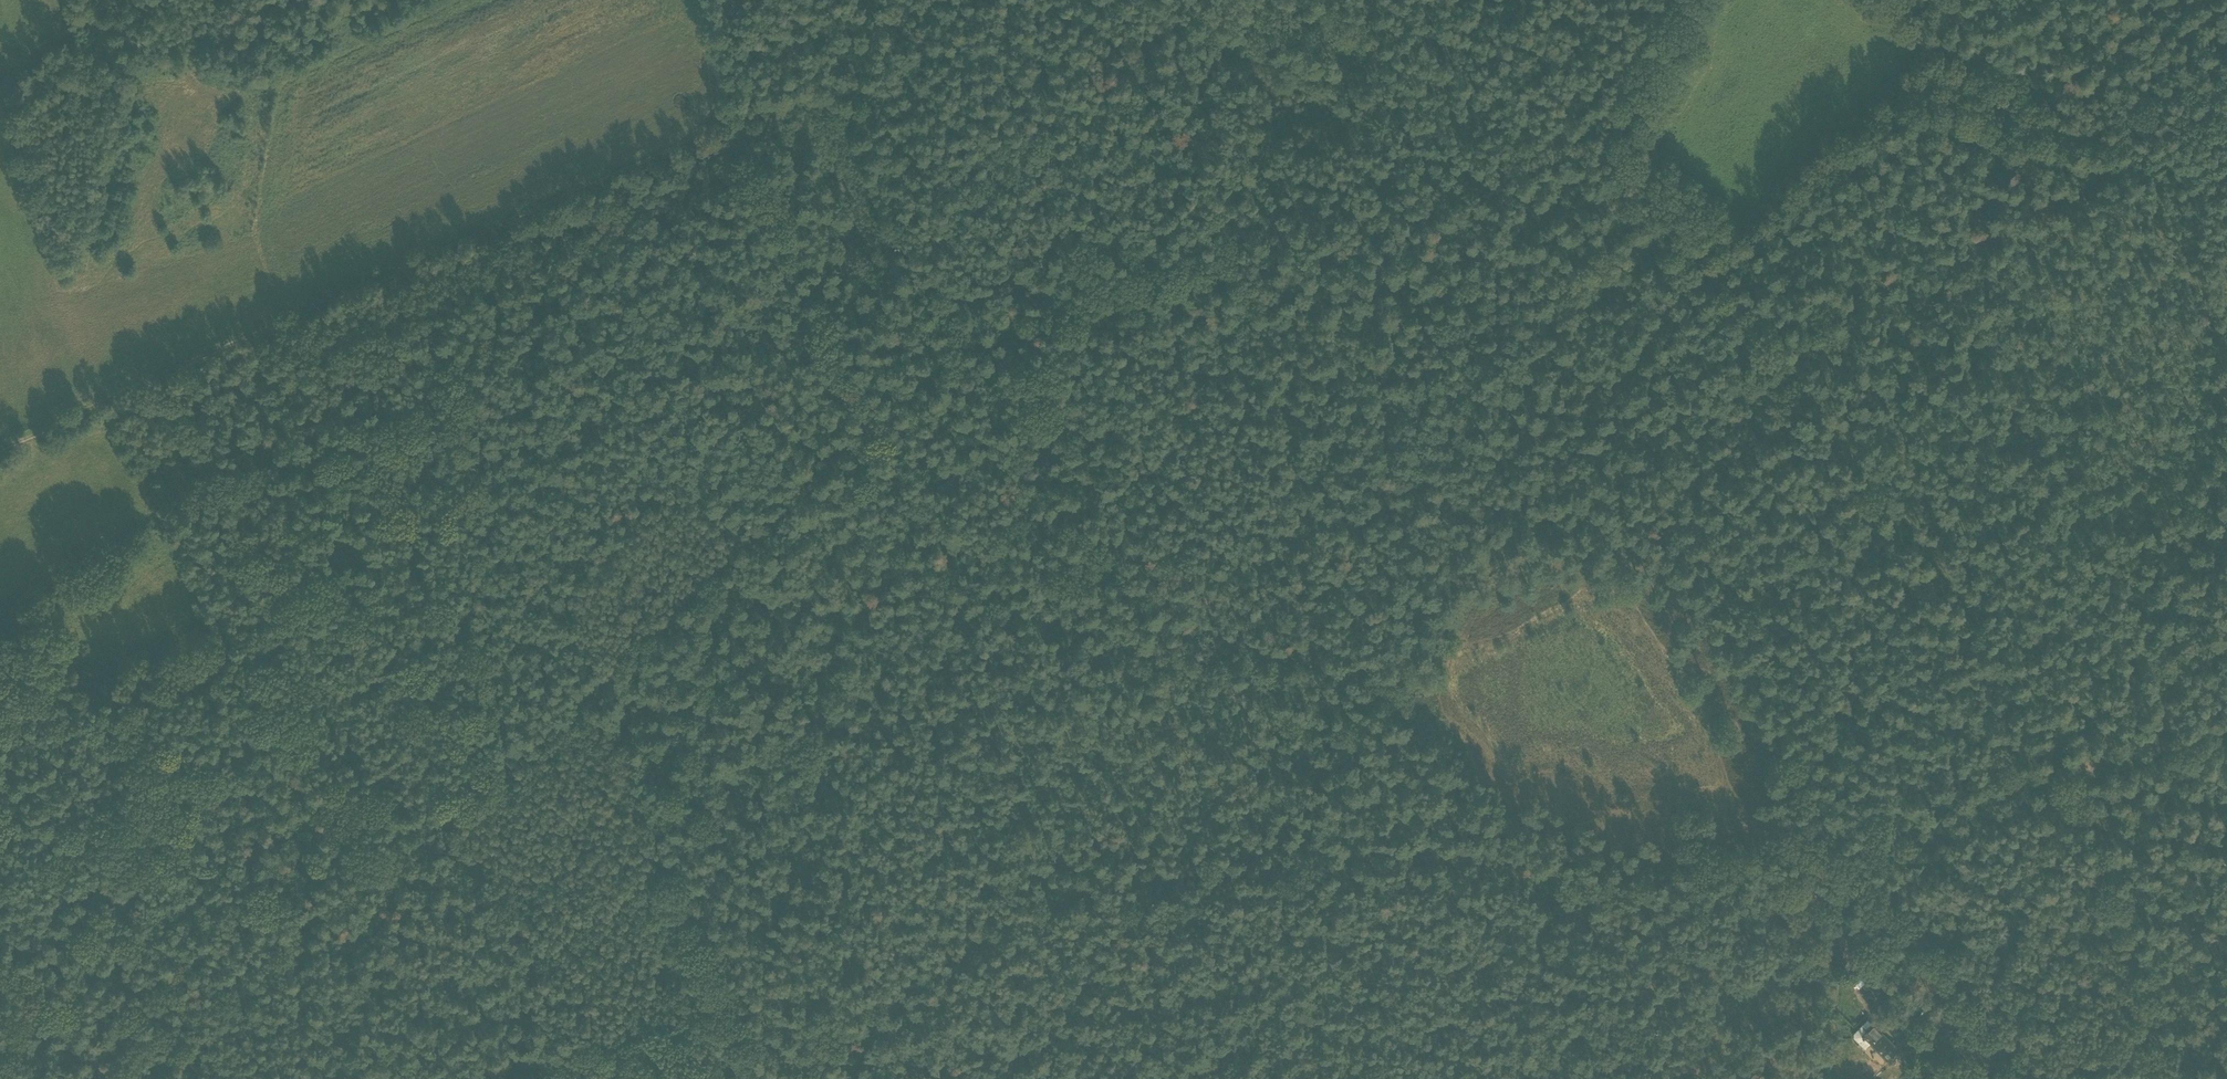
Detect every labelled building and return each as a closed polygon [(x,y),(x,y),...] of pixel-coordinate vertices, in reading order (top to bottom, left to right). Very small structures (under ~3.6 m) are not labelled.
[(1886,1061),(1898,1049),(1876,1026),(1873,1023),(1872,1024),(1867,1019),(1853,1033),(1853,1038),(1865,1049),(1869,1044),(1886,1061)] [(1941,1050),(1937,1037),(1925,1041),(1929,1053),(1941,1050)]
